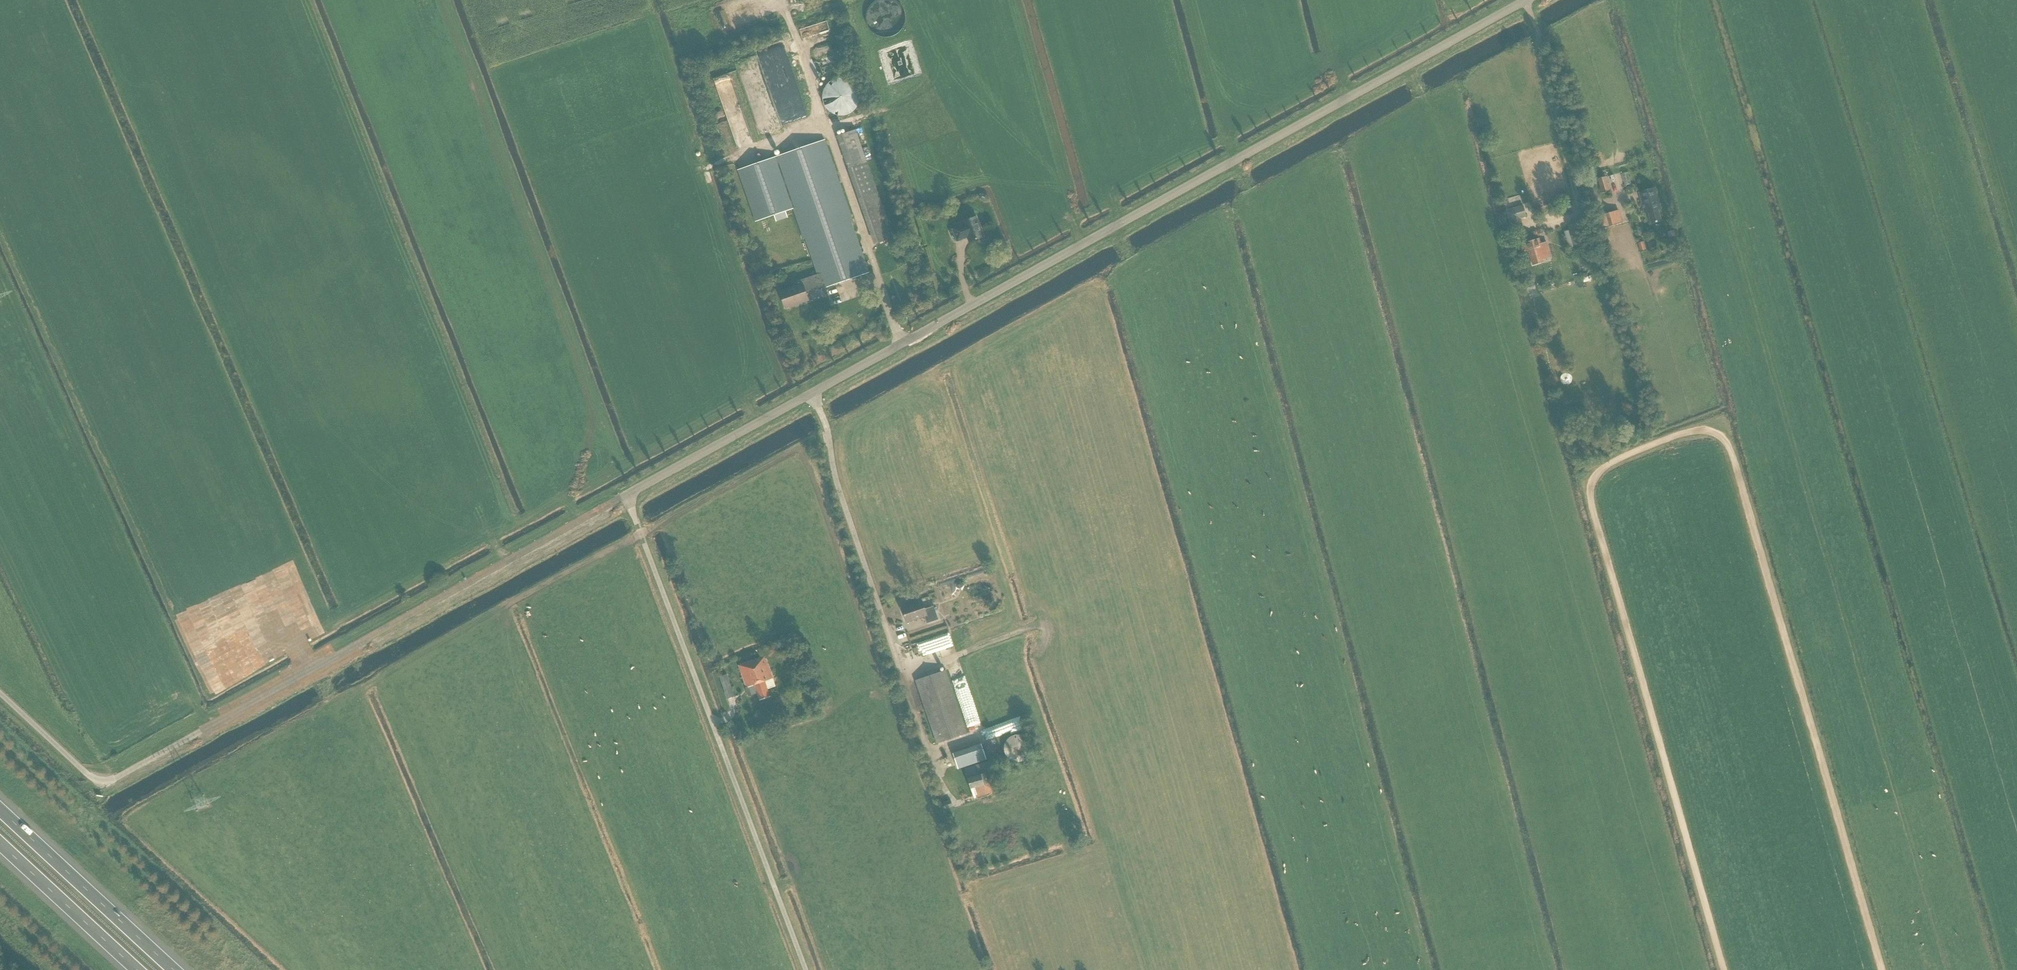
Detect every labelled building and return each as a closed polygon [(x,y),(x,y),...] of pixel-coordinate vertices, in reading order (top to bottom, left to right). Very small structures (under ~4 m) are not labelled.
[(794,31),(797,44),(808,41),(807,37),(830,30),(828,21),(794,31)] [(731,72),(737,94),(765,86),(758,64),(731,72)] [(828,82),(827,84),(825,86),(824,88),(823,90),(822,93),(822,95),(822,98),(822,101),(823,104),(825,107),(826,109),(828,111),(831,113),(833,114),(836,115),(839,116),(842,116),(845,116),(848,115),(850,114),(853,112),(855,111),(856,109),(857,107),(859,105),(859,103),(860,101),(861,98),(861,97),(860,94),(860,91),(859,88),(858,86),(856,84),(854,82),(853,81),(851,80),(850,79),(848,79),(846,78),(845,78),(843,77),(841,77),(839,77),(837,78),(835,78),(833,79),(830,81),(828,82)] [(857,129),(837,136),(874,244),(894,237),(857,129)] [(822,286),(822,288),(824,287),(825,290),(834,287),(833,284),(869,272),(824,141),(740,170),(757,220),(774,215),(786,211),(795,208),(818,274),(801,280),(803,285),(781,292),(786,307),(808,299),(805,292),(822,286)] [(1622,173),(1626,185),(1632,184),(1629,171),(1622,173)] [(1610,190),(1605,177),(1598,179),(1602,192),(1610,190)] [(1658,209),(1661,209),(1654,188),(1639,192),(1645,213),(1648,212),(1651,224),(1661,221),(1658,209)] [(1506,210),(1514,236),(1525,233),(1521,218),(1527,217),(1523,205),(1506,210)] [(1602,227),(1622,222),(1619,210),(1599,215),(1602,227)] [(786,211),(774,215),(777,221),(788,217),(786,211)] [(1579,222),(1570,225),(1575,244),(1584,242),(1579,222)] [(1609,229),(1601,231),(1603,240),(1611,238),(1609,229)] [(1542,259),(1550,257),(1546,242),(1540,243),(1539,238),(1523,243),(1526,253),(1529,253),(1532,265),(1543,262),(1542,259)] [(1532,277),(1525,280),(1528,288),(1535,285),(1532,277)] [(925,608),(923,601),(902,608),(907,621),(924,615),(927,623),(939,619),(934,605),(925,608)] [(746,687),(749,696),(758,693),(760,699),(770,696),(765,681),(773,678),(765,656),(739,665),(747,687),(746,687)] [(937,743),(967,733),(946,670),(916,680),(937,743)] [(735,696),(732,688),(727,673),(720,676),(727,698),(735,696)] [(978,709),(968,712),(973,727),(982,725),(978,709)] [(1032,749),(1031,745),(1030,742),(1028,739),(1025,737),(1021,735),(1018,735),(1014,735),(1011,736),(1009,738),(1006,741),(1005,744),(1004,748),(1005,752),(1006,755),(1008,758),(1011,760),(1014,761),(1017,762),(1021,762),(1025,760),(1028,758),(1030,755),(1031,752),(1032,749)] [(957,768),(987,761),(983,746),(954,753),(957,768)] [(965,768),(974,798),(997,791),(988,761),(965,768)]
